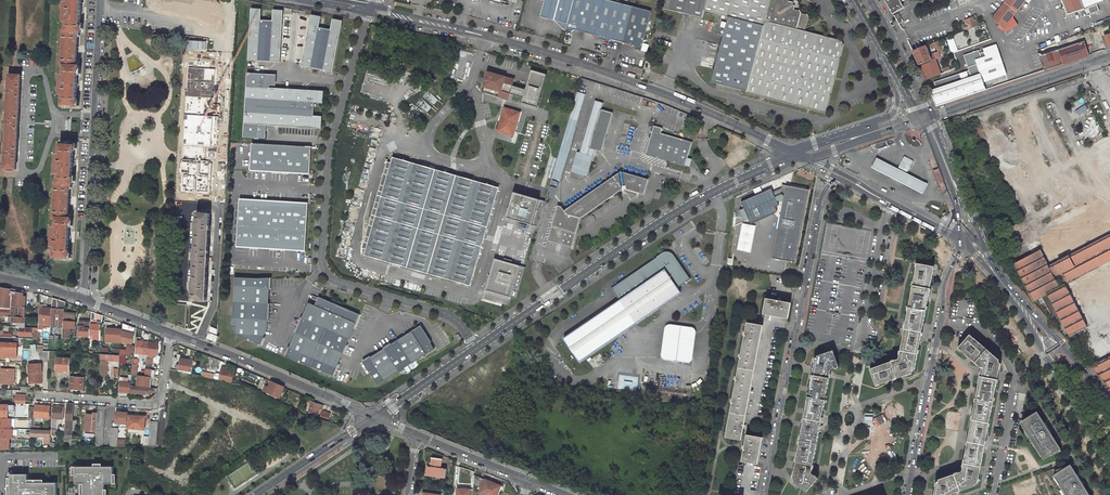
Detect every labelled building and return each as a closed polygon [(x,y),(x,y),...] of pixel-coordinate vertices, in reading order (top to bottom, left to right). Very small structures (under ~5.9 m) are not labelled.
[(63,51),(64,52),(63,66),(65,66),(65,75),(62,75),(62,82),(64,82),(64,88),(61,88),(61,94),(64,94),(63,105),(78,105),(79,99),(76,99),(77,88),(78,88),(78,83),(77,83),(78,73),(80,73),(80,66),(77,66),(79,32),(82,33),(83,26),(81,26),(81,16),(82,16),(83,11),(82,11),(82,0),(84,1),(84,0),(69,0),(69,3),(66,3),(66,9),(68,9),(67,16),(66,16),(65,22),(68,22),(68,31),(65,31),(65,46),(64,46),(63,51)] [(541,17),(551,19),(552,16),(554,19),(557,22),(565,30),(566,30),(574,0),(542,0),(545,1),(541,17)] [(607,0),(574,0),(566,30),(571,32),(575,30),(597,36),(599,39),(609,42),(612,40),(635,46),(636,49),(642,50),(651,12),(607,0)] [(712,81),(747,90),(747,93),(828,113),(845,48),(847,47),(843,38),(840,39),(807,31),(805,30),(806,27),(808,28),(811,17),(809,14),(804,12),(802,10),(801,10),(796,9),(797,6),(795,6),(794,7),(792,5),(793,4),(794,1),(791,1),(791,0),(668,0),(666,8),(703,18),(705,10),(729,16),(712,81)] [(893,13),(903,8),(899,0),(886,0),(893,13)] [(993,16),(1000,22),(999,24),(1003,28),(1005,25),(1026,0),(1005,0),(993,16)] [(1066,14),(1079,11),(1087,8),(1090,14),(1099,10),(1097,4),(1107,0),(1061,0),(1066,14)] [(280,62),(283,15),(273,14),(273,21),(261,20),(261,14),(251,13),(248,60),(280,62)] [(966,30),(977,26),(975,21),(974,17),(967,20),(965,21),(966,23),(964,24),(966,30)] [(333,72),(342,25),(332,23),(331,30),(319,27),(320,21),(310,19),(301,66),(333,72)] [(935,42),(939,51),(941,57),(945,56),(940,40),(935,42)] [(1089,56),(1084,42),(1039,57),(1044,71),(1089,56)] [(930,55),(926,45),(914,50),(920,65),(930,61),(932,60),(930,55)] [(996,45),(963,56),(969,70),(934,82),(937,88),(930,91),(936,107),(985,90),(983,83),(1007,75),(996,45)] [(939,51),(930,55),(932,60),(936,59),(941,57),(939,51)] [(931,62),(923,65),(928,78),(928,79),(941,74),(940,69),(936,59),(932,60),(930,61),(931,62)] [(941,74),(950,71),(949,68),(948,66),(940,69),(941,74)] [(523,97),(522,103),(537,107),(546,74),(531,70),(526,89),(523,97)] [(512,85),(514,79),(488,72),(486,80),(485,83),(482,92),(508,99),(510,93),(523,97),(526,89),(512,85)] [(318,116),(315,116),(315,103),(318,103),(319,91),(269,88),(269,85),(271,85),(272,74),(247,73),(243,137),(258,138),(259,125),(317,128),(318,116)] [(6,167),(18,168),(22,75),(10,75),(10,80),(7,80),(7,88),(10,89),(9,92),(7,92),(6,100),(9,100),(8,111),(6,111),(6,118),(8,119),(8,123),(5,123),(5,131),(7,131),(7,142),(4,142),(4,149),(6,150),(6,153),(4,153),(3,161),(6,161),(6,167)] [(576,92),(564,136),(563,137),(552,177),(560,180),(572,140),(586,95),(576,92)] [(596,99),(580,151),(594,155),(597,149),(591,147),(594,135),(606,139),(611,124),(598,120),(602,108),(603,108),(604,101),(596,99)] [(520,110),(505,106),(502,116),(498,129),(513,133),(520,110)] [(611,124),(614,112),(603,108),(602,108),(598,120),(611,124)] [(647,155),(687,167),(694,144),(662,134),(664,129),(656,127),(647,155)] [(594,135),(591,147),(597,149),(602,151),(606,139),(594,135)] [(312,147),(253,143),(251,170),(311,174),(312,147)] [(77,146),(61,145),(61,155),(59,155),(58,162),(60,162),(60,168),(58,168),(58,174),(60,174),(60,184),(58,183),(57,198),(56,198),(56,205),(57,205),(56,218),(58,218),(58,228),(56,227),(55,234),(57,234),(56,240),(55,240),(54,247),(57,247),(56,257),(71,258),(71,251),(69,251),(70,240),(71,241),(71,236),(70,236),(71,225),(73,225),(73,219),(71,218),(72,185),(74,185),(75,179),(73,179),(74,168),(75,168),(75,163),(74,163),(75,152),(76,152),(77,146)] [(578,150),(572,171),(588,176),(594,155),(580,151),(578,150)] [(455,173),(394,156),(366,255),(470,284),(499,186),(455,173)] [(907,174),(914,161),(905,156),(898,170),(897,170),(906,175),(907,174)] [(906,175),(897,170),(898,170),(877,159),(872,168),(923,194),(928,185),(907,174),(906,175)] [(580,223),(581,218),(622,189),(622,186),(627,186),(628,189),(646,194),(650,180),(622,171),(565,210),(562,206),(558,205),(548,240),(573,248),(580,223)] [(772,186),(770,183),(740,196),(748,213),(778,199),(776,196),(772,186)] [(809,190),(781,185),(781,187),(781,189),(784,193),(784,196),(772,258),(795,262),(809,190)] [(553,198),(556,188),(549,186),(546,196),(553,198)] [(781,187),(772,186),(776,196),(778,195),(784,196),(784,193),(781,189),(781,187)] [(537,227),(544,202),(530,198),(531,196),(523,194),(523,196),(514,193),(509,210),(508,209),(505,218),(537,227)] [(237,247),(306,251),(309,203),(239,199),(237,247)] [(205,300),(211,214),(198,213),(198,218),(196,219),(195,236),(197,237),(196,247),(194,248),(193,264),(195,265),(194,277),(192,278),(192,294),(193,295),(193,299),(205,300)] [(741,222),(736,250),(749,252),(755,225),(741,222)] [(852,346),(873,230),(827,222),(806,337),(852,346)] [(1064,284),(1109,260),(1109,231),(1048,263),(1041,250),(1014,264),(1033,302),(1047,295),(1067,335),(1086,326),(1064,284)] [(580,362),(683,294),(680,289),(692,281),(675,255),(673,253),(671,252),(668,252),(667,253),(659,258),(613,289),(621,301),(565,338),(580,362)] [(486,290),(516,299),(525,267),(511,263),(512,261),(504,258),(503,261),(495,259),(490,275),(488,275),(486,284),(487,284),(486,290)] [(931,265),(915,262),(896,357),(867,370),(874,386),(912,370),(931,265)] [(255,278),(235,277),(232,326),(235,326),(235,334),(261,345),(264,336),(268,322),(270,278),(255,278)] [(18,290),(9,289),(9,290),(0,288),(0,305),(1,305),(12,306),(25,307),(26,307),(26,297),(23,297),(24,292),(18,290)] [(792,302),(768,297),(764,313),(789,318),(792,302)] [(59,309),(58,319),(56,319),(57,309),(56,309),(56,308),(58,308),(57,299),(52,298),(51,309),(50,327),(64,328),(65,313),(66,302),(59,300),(59,309)] [(309,303),(286,356),(333,376),(359,315),(319,298),(315,305),(309,303)] [(0,315),(18,315),(18,316),(5,316),(5,321),(10,322),(10,326),(20,326),(25,327),(25,307),(12,306),(12,310),(1,309),(0,315)] [(40,318),(39,326),(50,327),(51,309),(40,308),(40,310),(40,313),(40,318)] [(64,328),(63,338),(70,338),(71,329),(75,329),(76,322),(75,322),(75,314),(65,313),(64,328)] [(97,314),(97,324),(91,324),(90,336),(100,337),(102,315),(97,314)] [(91,321),(80,320),(79,336),(90,337),(90,336),(91,324),(91,321)] [(764,325),(749,322),(727,436),(743,439),(764,325)] [(121,343),(133,345),(135,328),(123,323),(123,331),(121,343)] [(19,335),(31,336),(32,330),(32,327),(25,327),(20,326),(20,329),(17,329),(17,332),(20,333),(19,335)] [(420,326),(363,362),(378,385),(434,349),(420,326)] [(123,331),(108,329),(106,342),(121,344),(121,343),(123,331)] [(665,329),(662,354),(693,359),(697,333),(686,332),(685,341),(675,339),(676,331),(665,329)] [(676,331),(675,339),(685,341),(686,332),(676,331)] [(206,338),(218,342),(220,336),(209,332),(206,338)] [(148,342),(149,335),(145,333),(144,341),(138,341),(136,354),(147,355),(148,342)] [(969,337),(958,349),(982,369),(962,471),(936,478),(933,494),(950,494),(951,492),(977,485),(1001,363),(969,337)] [(16,357),(17,343),(0,342),(0,357),(16,357)] [(147,355),(157,356),(159,343),(148,342),(147,355)] [(123,355),(134,356),(135,346),(127,345),(127,351),(121,350),(120,353),(123,353),(123,355)] [(839,366),(833,351),(816,357),(793,480),(807,491),(818,478),(812,473),(832,369),(839,366)] [(72,359),(58,358),(57,372),(70,373),(71,368),(72,359)] [(192,373),(194,361),(181,358),(179,371),(192,373)] [(212,358),(209,371),(215,372),(215,368),(220,369),(221,362),(212,358)] [(1100,363),(1092,367),(1109,388),(1109,358),(1100,363)] [(43,383),(42,364),(28,365),(29,374),(31,373),(32,384),(43,383)] [(72,376),(71,388),(75,389),(75,391),(79,391),(79,389),(83,390),(84,377),(79,377),(80,369),(71,368),(70,373),(70,376),(72,376)] [(220,379),(232,381),(234,372),(226,371),(226,368),(222,368),(220,379)] [(159,378),(160,371),(146,370),(145,376),(152,377),(159,378)] [(138,375),(137,385),(150,387),(152,377),(145,376),(138,375)] [(119,391),(130,393),(131,386),(131,383),(120,382),(119,391)] [(264,392),(280,399),(285,388),(272,383),(270,389),(266,387),(264,392)] [(136,393),(149,395),(149,392),(157,393),(157,389),(131,386),(130,393),(129,394),(135,395),(136,393)] [(13,403),(26,403),(26,394),(17,394),(16,400),(14,400),(13,400),(13,403)] [(51,406),(43,405),(43,401),(37,401),(36,416),(40,417),(40,419),(46,420),(46,417),(50,417),(51,406)] [(313,402),(310,412),(319,416),(321,410),(323,411),(324,406),(313,402)] [(71,436),(74,404),(67,403),(63,439),(70,439),(70,436),(71,436)] [(53,418),(63,419),(64,407),(53,406),(53,418)] [(103,446),(106,406),(99,406),(98,412),(96,432),(95,446),(103,446)] [(1056,449),(1034,410),(1017,420),(1038,459),(1056,449)] [(98,412),(94,412),(93,414),(86,413),(84,431),(96,432),(98,412)] [(118,412),(117,423),(120,424),(120,426),(125,427),(125,424),(128,424),(129,413),(118,412)] [(146,416),(130,415),(129,428),(145,429),(146,416)] [(8,441),(9,419),(0,419),(0,441),(8,441)] [(155,445),(157,421),(150,421),(149,434),(148,445),(155,445)] [(32,435),(44,436),(43,442),(51,442),(51,434),(52,430),(41,430),(41,426),(32,426),(32,431),(32,435)] [(119,439),(120,428),(112,427),(111,446),(126,445),(127,439),(119,439)] [(764,437),(748,434),(743,460),(759,463),(764,437)] [(443,459),(433,457),(431,466),(428,466),(426,475),(449,479),(450,470),(442,468),(443,459)] [(1055,469),(1057,472),(1053,474),(1066,494),(1089,494),(1078,477),(1079,477),(1077,473),(1076,474),(1075,472),(1072,473),(1070,470),(1067,465),(1055,469)] [(75,466),(75,475),(75,484),(81,484),(83,484),(84,494),(104,494),(104,489),(104,483),(113,483),(113,474),(112,466),(101,466),(93,466),(79,466),(75,466)] [(11,474),(11,494),(57,494),(57,482),(44,483),(28,483),(28,480),(28,474),(11,474)] [(475,476),(474,487),(481,489),(479,494),(483,494),(497,494),(500,487),(475,476)]
